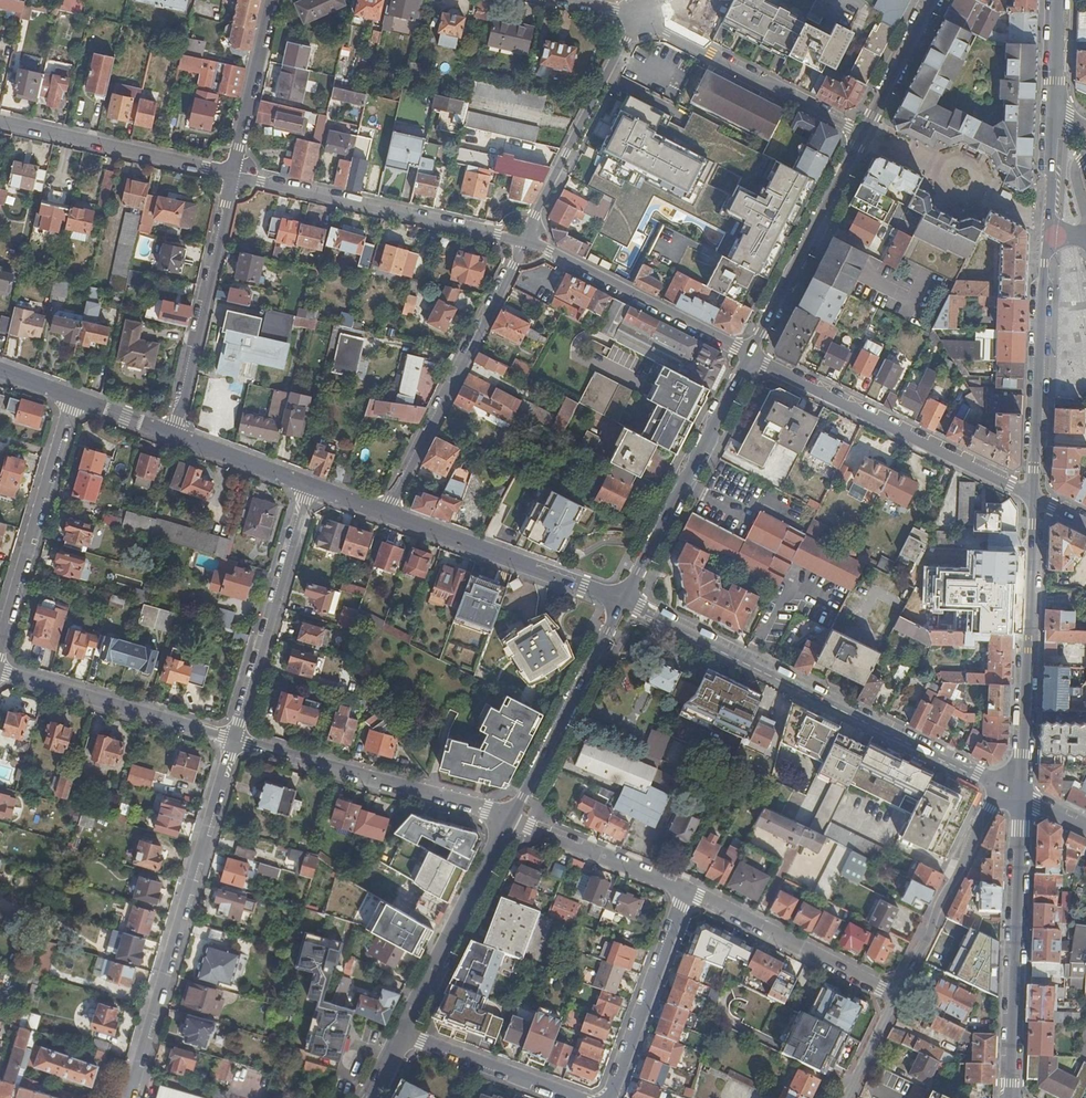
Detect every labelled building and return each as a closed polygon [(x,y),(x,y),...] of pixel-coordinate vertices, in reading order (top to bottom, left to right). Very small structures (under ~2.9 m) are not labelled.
[(20,20),(21,18),(24,2),(13,0),(0,0),(0,7),(16,11),(14,19),(20,20)] [(84,1),(82,0),(61,0),(59,10),(81,15),(84,1)] [(187,0),(142,0),(157,4),(156,6),(163,8),(164,5),(185,10),(187,0)] [(255,30),(261,0),(238,0),(237,6),(232,24),(235,25),(255,30)] [(342,0),(306,0),(296,5),(304,24),(345,6),(342,0)] [(367,17),(378,20),(383,0),(358,0),(355,15),(364,17),(367,17)] [(387,6),(383,25),(391,26),(393,16),(414,20),(414,18),(418,18),(422,0),(421,0),(393,0),(391,7),(387,6)] [(479,7),(477,15),(477,17),(487,20),(492,0),(481,0),(479,7)] [(803,25),(754,0),(733,0),(722,22),(788,56),(789,54),(803,25)] [(851,32),(849,31),(865,0),(817,0),(811,11),(836,24),(829,38),(803,25),(789,54),(823,71),(827,65),(833,68),(851,32)] [(910,0),(876,0),(872,8),(882,13),(873,31),(871,30),(847,77),(848,78),(849,76),(866,85),(910,0)] [(976,0),(955,0),(945,19),(990,41),(1006,42),(1036,43),(1037,13),(998,11),(976,0)] [(998,11),(1037,13),(1037,0),(1013,0),(1012,6),(1006,5),(1006,0),(993,0),(992,1),(991,0),(976,0),(998,11)] [(24,2),(21,18),(29,20),(32,9),(58,15),(59,10),(24,2)] [(1078,8),(1077,42),(1085,42),(1085,8),(1078,8)] [(464,18),(443,13),(438,33),(441,33),(438,45),(455,49),(457,37),(460,38),(464,18)] [(477,17),(476,23),(486,25),(487,20),(477,17)] [(533,28),(493,19),(487,44),(527,53),(533,28)] [(1026,59),(1035,54),(1036,43),(1006,42),(990,41),(945,19),(936,36),(945,41),(904,119),(906,125),(930,137),(934,129),(951,138),(966,134),(992,147),(999,162),(1011,168),(1021,162),(1024,107),(1026,59)] [(248,49),(250,50),(255,30),(235,25),(230,45),(233,45),(232,49),(234,52),(244,54),(247,52),(248,49)] [(378,44),(381,33),(374,31),(372,43),(378,44)] [(1018,190),(1030,182),(1032,138),(1034,90),(1035,54),(1026,59),(1024,107),(1021,162),(1011,168),(999,162),(992,147),(966,134),(951,138),(934,129),(930,137),(906,125),(904,119),(945,41),(936,36),(921,67),(905,97),(894,119),(898,131),(934,149),(938,140),(951,146),(963,142),(986,153),(991,167),(1005,173),(1000,182),(1018,190)] [(182,38),(176,37),(175,44),(184,46),(186,39),(182,38)] [(182,54),(201,59),(203,50),(197,41),(186,39),(184,46),(182,54)] [(554,67),(558,68),(570,72),(576,48),(546,41),(541,64),(554,67)] [(286,52),(283,65),(284,65),(306,70),(311,47),(292,43),(290,53),(286,52)] [(1077,50),(1075,89),(1085,94),(1085,51),(1077,50)] [(218,94),(239,99),(246,69),(201,59),(182,54),(179,68),(180,68),(183,68),(184,68),(189,66),(192,69),(196,67),(203,75),(200,90),(218,94)] [(788,56),(787,57),(821,75),(823,71),(789,54),(788,56)] [(94,96),(105,99),(114,57),(104,55),(103,57),(94,55),(87,91),(95,93),(94,96)] [(302,103),(309,71),(306,70),(284,65),(276,97),(302,103)] [(38,98),(44,75),(20,69),(15,92),(38,98)] [(725,118),(741,88),(707,70),(691,101),(725,118)] [(38,98),(37,103),(58,108),(62,90),(66,90),(69,79),(54,76),(53,77),(44,75),(38,98)] [(855,107),(866,85),(849,76),(848,78),(847,77),(845,76),(841,84),(821,75),(811,93),(845,110),(855,107)] [(353,82),(336,78),(334,87),(351,90),(353,82)] [(526,90),(474,78),(471,93),(542,109),(545,94),(526,90)] [(365,106),(367,94),(351,90),(334,87),(331,98),(365,106)] [(765,100),(741,88),(725,118),(769,141),(784,114),(785,110),(774,105),(765,100)] [(216,104),(218,94),(200,90),(199,90),(194,108),(191,117),(192,117),(190,125),(211,130),(216,105),(216,104)] [(641,172),(671,113),(646,100),(645,103),(624,92),(608,122),(611,124),(584,175),(627,197),(641,172)] [(135,122),(134,124),(151,127),(156,103),(143,100),(145,94),(141,93),(141,97),(135,122)] [(128,121),(135,122),(141,97),(134,95),(132,99),(113,95),(108,117),(128,121)] [(466,112),(469,103),(436,95),(433,107),(455,113),(453,121),(464,124),(466,112)] [(777,101),(767,96),(765,100),(774,105),(777,101)] [(305,111),(261,101),(256,121),(274,126),(301,131),(305,111)] [(309,112),(305,111),(301,131),(274,126),(273,129),(303,136),(309,112)] [(777,162),(796,171),(816,182),(839,139),(835,130),(799,111),(795,120),(784,114),(763,154),(766,156),(777,162)] [(463,127),(535,143),(538,128),(466,112),(464,124),(463,127)] [(313,142),(321,144),(327,116),(319,115),(313,142)] [(346,134),(357,137),(361,122),(350,120),(348,127),(346,134)] [(330,130),(346,134),(348,127),(332,123),(330,130)] [(420,166),(425,142),(425,140),(422,139),(424,131),(394,125),(392,133),(385,168),(403,172),(405,163),(420,166)] [(346,189),(356,145),(357,137),(346,134),(330,130),(326,150),(345,155),(344,160),(342,160),(335,186),(346,189)] [(281,174),(313,181),(321,144),(313,142),(297,138),(292,160),(284,158),(281,174)] [(420,166),(414,192),(436,197),(440,178),(428,175),(433,154),(437,155),(439,145),(425,142),(420,166)] [(346,189),(360,192),(367,161),(359,159),(362,146),(356,145),(346,189)] [(493,171),(496,157),(458,148),(455,163),(469,166),(491,171),(493,171)] [(543,182),(550,169),(513,161),(512,158),(511,156),(509,155),(507,155),(505,156),(503,158),(499,172),(515,176),(543,182)] [(881,156),(873,159),(861,183),(884,194),(890,182),(893,183),(893,184),(894,188),(900,191),(902,189),(914,195),(917,189),(923,177),(881,156)] [(499,172),(503,158),(496,157),(493,171),(497,172),(499,172)] [(33,191),(38,169),(39,167),(14,161),(9,185),(33,191)] [(462,192),(490,200),(494,183),(488,181),(491,171),(469,166),(462,192)] [(41,192),(46,171),(38,169),(33,191),(41,192)] [(107,208),(115,172),(106,170),(97,206),(107,208)] [(807,200),(816,182),(796,171),(787,190),(807,200)] [(532,202),(543,182),(515,176),(510,197),(532,202)] [(147,194),(149,185),(127,180),(122,204),(143,209),(147,194)] [(884,194),(861,183),(849,208),(859,213),(880,223),(883,225),(895,200),(884,194)] [(582,199),(564,189),(559,199),(589,215),(592,209),(593,209),(595,206),(592,204),(591,207),(587,205),(587,204),(581,201),(582,199)] [(924,215),(930,202),(929,194),(917,189),(914,195),(908,207),(919,212),(924,215)] [(63,193),(53,191),(51,199),(61,201),(63,193)] [(138,231),(149,233),(153,218),(190,226),(195,205),(147,194),(143,209),(142,216),(138,231)] [(589,215),(559,199),(550,217),(567,227),(574,215),(581,218),(580,219),(583,220),(585,217),(587,219),(589,215)] [(36,214),(33,226),(58,232),(61,220),(65,221),(68,206),(63,205),(63,207),(47,204),(47,201),(42,200),(39,214),(36,214)] [(980,233),(984,224),(973,219),(959,223),(945,216),(943,219),(937,216),(939,213),(932,209),(930,202),(924,215),(921,221),(912,237),(902,257),(955,283),(956,281),(980,233)] [(93,212),(71,206),(66,227),(89,232),(93,212)] [(998,297),(1025,298),(1028,234),(1024,227),(991,210),(984,224),(980,233),(1000,243),(998,297)] [(130,269),(138,231),(142,216),(126,212),(108,290),(115,292),(124,293),(126,284),(130,269)] [(868,245),(880,223),(859,213),(847,235),(868,245)] [(302,226),(303,224),(272,217),(267,239),(297,246),(297,244),(302,226)] [(591,247),(599,231),(602,225),(596,221),(586,242),(588,243),(587,245),(591,247)] [(685,237),(663,225),(648,256),(658,261),(677,271),(691,278),(706,247),(685,237)] [(324,230),(302,226),(297,244),(319,249),(324,230)] [(339,230),(330,228),(326,246),(329,247),(361,256),(366,237),(339,230)] [(556,243),(582,257),(587,249),(581,246),(582,243),(568,235),(568,232),(552,229),(556,243)] [(900,231),(884,263),(896,269),(902,257),(912,237),(900,231)] [(869,255),(834,237),(829,245),(832,247),(816,278),(849,294),(869,255)] [(407,251),(377,243),(371,266),(389,271),(388,274),(397,277),(397,274),(400,274),(407,251)] [(183,249),(164,245),(159,268),(178,272),(183,249)] [(832,247),(829,245),(813,276),(816,278),(832,247)] [(263,258),(241,253),(236,277),(258,282),(263,258)] [(485,260),(459,253),(453,279),(478,285),(485,260)] [(633,283),(656,295),(662,284),(649,277),(653,270),(658,261),(648,256),(633,283)] [(739,303),(754,272),(724,257),(708,287),(710,288),(726,297),(739,303)] [(768,277),(772,268),(763,264),(758,274),(767,278),(768,277)] [(0,268),(0,289),(9,292),(13,276),(12,275),(12,273),(1,270),(1,268),(0,268)] [(140,287),(144,273),(130,269),(126,284),(140,287)] [(745,321),(751,309),(739,303),(726,297),(721,307),(716,305),(715,307),(703,301),(710,288),(708,287),(691,278),(677,271),(663,299),(738,337),(743,336),(749,323),(745,321)] [(595,288),(567,274),(556,295),(571,303),(572,301),(581,306),(579,311),(578,311),(582,314),(584,310),(586,307),(595,288)] [(816,278),(813,276),(811,280),(797,307),(839,328),(862,340),(875,315),(878,308),(849,294),(816,278)] [(66,297),(70,283),(54,279),(51,294),(66,297)] [(421,282),(411,279),(406,295),(416,298),(421,282)] [(978,296),(989,296),(990,282),(956,281),(955,283),(949,295),(963,295),(978,296)] [(86,299),(97,302),(99,289),(89,287),(86,299)] [(451,306),(460,290),(446,287),(440,300),(439,300),(434,310),(431,308),(429,315),(431,316),(428,322),(445,331),(456,309),(451,306)] [(523,293),(513,288),(508,299),(518,304),(523,293)] [(613,297),(595,288),(586,307),(600,315),(608,300),(610,302),(613,297)] [(231,289),(228,301),(249,306),(251,293),(231,289)] [(111,309),(120,311),(124,293),(115,292),(111,309)] [(416,298),(406,295),(401,313),(411,316),(416,298)] [(933,328),(962,329),(963,307),(963,295),(949,295),(933,328)] [(999,330),(1024,331),(1025,298),(998,297),(989,296),(978,296),(978,308),(989,308),(989,305),(996,306),(998,304),(999,304),(998,313),(995,313),(995,315),(998,315),(998,330),(999,330)] [(578,311),(579,311),(554,298),(550,307),(562,313),(568,316),(570,312),(576,316),(578,311)] [(187,326),(191,307),(153,299),(150,309),(147,308),(145,317),(187,326)] [(631,306),(616,299),(604,320),(590,315),(592,320),(588,326),(644,355),(661,322),(641,312),(634,324),(624,319),(631,306)] [(14,307),(34,312),(35,305),(16,301),(14,307)] [(641,312),(631,306),(624,319),(634,324),(641,312)] [(29,336),(41,339),(46,317),(33,314),(34,312),(14,307),(12,318),(8,333),(8,334),(21,337),(22,335),(29,336)] [(839,328),(797,307),(777,346),(780,355),(797,363),(814,330),(821,333),(814,347),(826,353),(831,343),(839,328)] [(878,308),(875,315),(881,318),(884,311),(878,308)] [(530,323),(502,309),(496,320),(525,334),(528,328),(530,323)] [(296,316),(281,313),(267,310),(261,338),(258,337),(262,318),(227,310),(222,333),(219,332),(217,341),(226,343),(220,372),(236,376),(240,355),(248,356),(248,360),(282,368),(292,324),(306,327),(308,319),(305,319),(296,316)] [(307,312),(298,310),(296,316),(305,319),(307,312)] [(584,310),(582,314),(580,318),(578,321),(588,326),(592,320),(590,315),(584,310)] [(354,320),(355,316),(341,313),(339,319),(307,312),(305,319),(308,319),(316,321),(334,325),(352,329),(354,320)] [(580,318),(576,316),(570,312),(568,316),(578,321),(580,318)] [(2,316),(0,323),(0,331),(8,333),(12,318),(2,316)] [(64,340),(76,343),(81,322),(54,317),(51,331),(66,334),(64,340)] [(316,321),(308,319),(306,327),(314,329),(316,321)] [(142,323),(126,320),(117,360),(127,363),(127,365),(143,369),(143,366),(154,369),(159,344),(139,340),(142,323)] [(360,321),(354,320),(352,329),(358,330),(360,321)] [(525,334),(496,320),(491,329),(520,344),(525,334)] [(81,322),(76,343),(88,346),(90,339),(105,343),(109,328),(97,325),(98,323),(92,321),(92,324),(81,322)] [(661,322),(644,355),(656,361),(710,389),(724,362),(721,353),(704,344),(690,371),(684,369),(684,370),(680,368),(681,366),(680,365),(685,355),(692,359),(701,342),(661,322)] [(534,331),(528,328),(525,334),(531,338),(533,335),(534,331)] [(937,341),(940,340),(933,329),(930,334),(937,341)] [(998,361),(1023,361),(1024,331),(999,330),(999,341),(979,340),(979,348),(944,347),(948,353),(951,359),(998,361)] [(363,338),(341,333),(341,334),(333,372),(332,372),(354,378),(355,377),(354,377),(362,339),(363,339),(363,338)] [(868,376),(883,347),(868,339),(852,369),(868,376)] [(831,343),(826,353),(823,360),(831,364),(831,366),(840,370),(849,351),(831,343)] [(480,353),(475,361),(488,369),(493,360),(480,353)] [(423,359),(424,358),(407,354),(407,355),(408,356),(399,394),(398,393),(398,395),(396,404),(412,406),(413,398),(414,399),(414,398),(414,397),(422,359),(423,359)] [(884,359),(874,380),(892,388),(901,368),(884,359)] [(942,366),(950,371),(954,363),(945,359),(942,366)] [(710,389),(656,361),(645,381),(653,385),(654,385),(655,383),(658,384),(651,399),(658,403),(694,421),(710,389)] [(997,388),(1022,389),(1023,361),(998,361),(997,373),(994,373),(994,376),(991,376),(991,381),(997,382),(997,388)] [(938,373),(929,369),(922,383),(931,387),(938,373)] [(551,400),(555,392),(528,377),(516,371),(512,378),(523,383),(537,392),(551,400)] [(595,371),(578,403),(618,424),(634,391),(595,371)] [(651,399),(647,397),(635,391),(596,371),(595,371),(634,391),(658,403),(688,419),(693,422),(694,421),(658,403),(651,399)] [(954,391),(961,375),(954,372),(946,387),(954,391)] [(469,374),(463,385),(519,413),(526,418),(562,436),(578,403),(568,398),(556,419),(469,374)] [(303,392),(302,396),(307,397),(310,383),(297,380),(295,390),(303,392)] [(654,385),(653,385),(647,397),(651,399),(658,384),(655,383),(654,385)] [(919,413),(931,387),(922,383),(919,389),(917,393),(906,387),(899,403),(905,405),(909,408),(919,413)] [(919,389),(908,383),(906,387),(917,393),(919,389)] [(508,423),(490,458),(494,460),(509,432),(519,413),(463,385),(454,403),(470,411),(474,404),(491,413),(496,416),(508,423)] [(984,412),(1021,415),(1022,395),(996,394),(997,388),(968,387),(971,392),(984,412)] [(797,408),(801,399),(780,389),(770,392),(754,423),(738,454),(766,469),(779,444),(797,408)] [(281,404),(284,392),(275,390),(272,401),(281,404)] [(245,433),(278,442),(280,432),(290,393),(284,392),(281,404),(272,401),(267,418),(249,413),(245,433)] [(890,392),(883,406),(892,410),(899,397),(890,392)] [(964,397),(970,408),(964,422),(976,428),(984,412),(971,392),(964,397)] [(290,393),(280,432),(292,435),(293,430),(300,431),(304,410),(307,411),(307,409),(309,398),(307,397),(302,396),(290,393)] [(21,402),(10,398),(6,410),(18,414),(16,421),(38,427),(44,407),(22,400),(21,402)] [(366,411),(370,400),(359,398),(357,409),(366,411)] [(919,424),(934,431),(946,407),(929,399),(922,413),(924,414),(922,418),(919,424)] [(420,420),(426,408),(412,406),(396,404),(390,403),(370,400),(366,411),(404,417),(417,419),(420,420)] [(686,424),(688,419),(658,403),(646,426),(663,435),(667,429),(683,437),(689,426),(686,424)] [(779,444),(807,456),(826,421),(797,408),(779,444)] [(293,430),(292,435),(302,437),(308,410),(307,409),(307,411),(304,410),(300,431),(293,430)] [(1071,410),(1054,409),(1053,432),(1067,433),(1067,432),(1083,433),(1084,410),(1071,410)] [(238,432),(245,433),(249,413),(242,412),(238,432)] [(984,412),(976,428),(967,447),(1011,469),(1019,465),(1021,415),(984,412)] [(526,418),(519,413),(509,432),(516,436),(526,418)] [(946,437),(967,447),(976,428),(964,422),(955,418),(946,437)] [(677,454),(693,422),(688,419),(686,424),(689,426),(683,437),(667,429),(663,435),(646,426),(641,435),(656,443),(677,454)] [(641,435),(628,429),(611,461),(615,463),(637,474),(639,475),(656,443),(641,435)] [(839,469),(851,445),(835,437),(828,434),(822,430),(809,453),(839,469)] [(588,431),(581,446),(595,452),(602,438),(588,431)] [(429,451),(453,462),(460,449),(436,437),(429,451)] [(314,472),(325,477),(333,455),(327,452),(329,448),(318,444),(310,465),(316,467),(314,472)] [(1073,499),(1084,477),(1078,474),(1079,455),(1085,455),(1085,448),(1052,447),(1051,484),(1055,490),(1073,499)] [(86,449),(80,470),(98,476),(100,469),(109,472),(113,457),(86,449)] [(429,451),(422,464),(446,476),(453,462),(429,451)] [(159,459),(141,454),(135,475),(137,475),(134,485),(148,489),(151,480),(152,480),(159,459)] [(0,479),(0,482),(1,482),(0,486),(0,494),(15,498),(15,496),(17,496),(19,488),(18,487),(25,462),(6,456),(0,479)] [(880,492),(891,471),(881,466),(876,463),(866,458),(855,480),(880,492)] [(619,510),(637,474),(615,463),(596,499),(619,510)] [(201,471),(179,464),(172,488),(207,500),(213,484),(198,479),(201,471)] [(343,483),(348,469),(348,467),(337,464),(332,479),(343,483)] [(842,465),(833,482),(844,487),(853,471),(842,465)] [(456,467),(454,471),(471,478),(473,474),(456,467)] [(343,483),(354,487),(359,473),(348,469),(343,483)] [(95,502),(102,477),(98,476),(80,470),(73,495),(95,502)] [(454,471),(445,489),(440,498),(431,516),(449,522),(453,512),(458,513),(471,478),(454,471)] [(900,476),(891,471),(880,492),(905,505),(916,483),(906,479),(900,476)] [(1085,505),(1085,478),(1084,477),(1073,499),(1085,505)] [(973,526),(975,483),(959,482),(958,525),(973,526)] [(566,535),(574,520),(581,505),(547,487),(539,502),(533,499),(525,515),(528,516),(531,518),(522,534),(522,535),(540,544),(541,542),(554,548),(558,550),(559,549),(566,535)] [(416,496),(411,508),(431,516),(440,498),(424,492),(421,498),(416,496)] [(0,494),(0,500),(13,504),(15,498),(0,494)] [(821,504),(823,499),(812,494),(809,499),(821,504)] [(818,509),(821,504),(809,499),(807,503),(818,509)] [(989,549),(1016,550),(1017,510),(1010,499),(1002,504),(986,503),(986,511),(975,511),(974,534),(987,535),(990,535),(989,549)] [(276,507),(255,500),(244,532),(266,539),(276,507)] [(577,522),(585,507),(581,505),(574,520),(577,522)] [(126,511),(119,509),(117,518),(123,520),(126,511)] [(123,520),(117,518),(114,527),(143,535),(148,518),(126,511),(123,520)] [(746,539),(692,513),(679,538),(687,542),(708,553),(740,569),(748,573),(777,588),(792,559),(805,533),(760,511),(746,539)] [(114,527),(117,518),(103,514),(100,523),(114,527)] [(531,518),(528,516),(519,533),(522,534),(531,518)] [(228,541),(148,517),(148,518),(143,535),(153,538),(221,558),(223,558),(228,541)] [(68,532),(63,546),(85,553),(93,526),(70,519),(67,531),(68,532)] [(349,527),(349,526),(328,520),(324,534),(320,533),(316,546),(340,554),(341,551),(349,527)] [(1085,548),(1085,536),(1058,522),(1049,527),(1048,569),(1072,570),(1073,560),(1076,554),(1082,557),(1085,548)] [(371,534),(349,527),(341,551),(364,558),(371,534)] [(926,547),(931,536),(914,527),(900,555),(915,562),(922,549),(923,547),(926,547)] [(933,547),(955,548),(955,532),(933,531),(933,547)] [(852,590),(865,564),(855,559),(847,555),(839,551),(815,538),(811,536),(805,533),(792,559),(852,590)] [(569,537),(566,535),(559,549),(563,551),(569,537)] [(847,555),(853,544),(845,540),(839,551),(847,555)] [(541,542),(540,544),(553,550),(554,548),(541,542)] [(708,553),(687,542),(675,564),(680,572),(683,581),(684,587),(685,593),(685,598),(684,604),(741,632),(758,595),(735,584),(730,593),(719,588),(718,577),(701,569),(708,553)] [(402,550),(383,543),(375,565),(394,572),(402,550)] [(860,548),(853,544),(847,555),(855,559),(860,548)] [(431,556),(411,549),(404,570),(424,576),(431,556)] [(930,554),(922,549),(915,562),(921,565),(924,566),(930,554)] [(58,563),(54,579),(74,584),(76,578),(78,579),(81,570),(84,570),(86,570),(88,563),(86,560),(84,560),(84,559),(61,552),(57,563),(58,563)] [(228,560),(223,558),(221,558),(220,561),(217,572),(211,590),(245,600),(252,573),(236,569),(238,563),(228,560)] [(921,565),(915,562),(911,569),(917,572),(921,565)] [(455,606),(467,573),(455,569),(455,570),(444,566),(439,581),(436,579),(431,592),(446,598),(445,602),(455,606)] [(745,578),(748,573),(740,569),(737,575),(745,578)] [(140,603),(143,604),(152,573),(149,572),(141,600),(140,603)] [(508,586),(473,573),(456,619),(465,623),(467,619),(484,625),(482,630),(491,633),(508,586)] [(523,586),(519,578),(510,583),(514,591),(523,586)] [(364,598),(366,590),(343,583),(341,590),(364,598)] [(327,613),(333,591),(308,584),(305,595),(317,598),(314,610),(326,614),(327,613)] [(949,632),(950,589),(925,588),(924,606),(923,614),(922,628),(929,631),(949,632)] [(339,593),(333,591),(327,613),(333,615),(339,593)] [(41,602),(39,608),(52,612),(54,606),(52,602),(45,600),(41,602)] [(138,622),(170,631),(174,618),(175,614),(143,604),(138,622)] [(357,617),(359,610),(345,605),(338,626),(353,630),(357,617)] [(923,614),(924,606),(914,605),(914,613),(923,614)] [(47,646),(57,648),(68,611),(62,609),(60,614),(52,612),(39,608),(38,608),(35,618),(38,619),(34,634),(35,634),(32,642),(47,647),(47,646)] [(230,630),(235,614),(220,609),(215,625),(230,630)] [(1074,611),(1046,610),(1045,629),(1074,630),(1074,611)] [(918,625),(899,617),(894,628),(912,637),(918,625)] [(557,633),(554,629),(553,630),(545,618),(533,625),(532,624),(517,633),(518,634),(506,642),(513,654),(512,656),(521,670),(523,669),(530,681),(542,674),(544,675),(558,666),(557,665),(569,657),(562,645),(563,644),(557,633)] [(325,648),(330,631),(302,623),(297,640),(325,648)] [(92,660),(94,655),(99,638),(80,633),(81,629),(80,627),(74,625),(72,626),(70,630),(63,653),(74,656),(75,655),(92,660)] [(831,630),(820,625),(820,630),(828,634),(831,630)] [(931,645),(932,643),(929,631),(922,628),(918,625),(912,637),(931,645)] [(825,641),(822,647),(815,661),(864,685),(873,668),(880,655),(881,653),(831,629),(831,630),(828,634),(825,641)] [(1080,630),(1074,630),(1045,629),(1044,653),(1056,654),(1056,641),(1085,642),(1085,630),(1080,630)] [(828,634),(820,630),(817,637),(825,641),(828,634)] [(247,645),(250,636),(235,631),(233,640),(247,645)] [(974,640),(975,633),(949,632),(929,631),(932,643),(974,645),(974,640)] [(989,641),(989,633),(975,633),(974,640),(989,641)] [(988,650),(1011,650),(1012,634),(989,633),(989,641),(988,650)] [(110,660),(126,665),(132,645),(99,635),(99,638),(94,655),(102,658),(101,660),(102,661),(108,663),(110,662),(110,660)] [(808,640),(793,667),(808,675),(815,661),(822,647),(808,640)] [(132,645),(126,665),(142,669),(141,671),(142,673),(148,675),(150,674),(150,672),(152,672),(157,652),(132,645)] [(170,658),(168,658),(162,680),(173,683),(174,679),(187,683),(187,682),(203,686),(209,665),(194,661),(191,668),(183,666),(183,662),(182,661),(184,653),(172,650),(170,658)] [(316,657),(293,650),(290,661),(290,662),(288,669),(311,676),(316,657)] [(882,650),(881,653),(880,655),(890,659),(893,654),(882,650)] [(994,662),(1011,662),(1011,650),(988,650),(988,659),(987,671),(994,672),(994,662)] [(670,694),(680,672),(655,660),(641,690),(651,695),(654,687),(670,694)] [(989,684),(1010,685),(1011,662),(994,662),(994,672),(987,671),(985,671),(985,674),(984,684),(989,684)] [(355,696),(358,684),(342,663),(334,690),(355,696)] [(892,677),(902,682),(908,671),(910,668),(899,663),(892,677)] [(1078,703),(1078,694),(1081,694),(1081,687),(1069,686),(1070,667),(1044,667),(1042,709),(1085,711),(1085,703),(1078,703)] [(864,685),(857,699),(870,705),(882,680),(877,678),(881,671),(873,668),(864,685)] [(722,701),(730,684),(731,683),(706,671),(698,689),(695,694),(688,700),(686,702),(716,716),(722,701)] [(966,683),(966,673),(942,672),(944,682),(966,683)] [(967,683),(984,684),(985,674),(966,673),(966,683),(967,683)] [(922,700),(910,725),(920,730),(925,719),(930,709),(935,698),(941,687),(933,683),(928,681),(925,688),(929,690),(924,701),(922,700)] [(963,713),(967,713),(967,706),(948,701),(954,689),(967,692),(967,683),(966,683),(944,682),(941,687),(935,698),(963,713)] [(695,694),(698,689),(687,683),(680,696),(688,700),(695,694)] [(757,708),(761,698),(730,684),(722,701),(753,715),(757,708)] [(988,714),(1009,715),(1010,685),(989,684),(988,714)] [(302,698),(282,692),(275,718),(286,721),(287,719),(295,722),(296,718),(300,720),(302,723),(312,726),(315,724),(321,704),(306,699),(305,704),(301,703),(302,698)] [(543,714),(508,696),(500,711),(492,707),(480,730),(488,734),(481,750),(468,747),(469,744),(449,739),(441,768),(450,770),(449,775),(504,788),(505,788),(511,776),(543,714)] [(974,722),(974,713),(967,713),(963,713),(935,698),(930,709),(948,718),(951,713),(968,722),(974,722)] [(348,718),(355,719),(359,705),(352,703),(351,709),(348,718)] [(824,760),(837,732),(839,727),(820,718),(820,719),(791,704),(783,732),(781,739),(824,760)] [(329,739),(341,742),(348,718),(351,709),(341,707),(339,714),(336,713),(329,739)] [(945,723),(948,718),(930,709),(925,719),(943,728),(948,730),(950,726),(945,723)] [(1084,722),(1079,724),(1074,722),(1069,723),(1065,721),(1065,716),(1072,717),(1074,715),(1085,715),(1085,711),(1042,709),(1040,764),(1062,765),(1063,765),(1063,754),(1068,752),(1073,755),(1078,752),(1083,755),(1085,754),(1085,723),(1084,722)] [(372,729),(385,720),(379,712),(364,722),(372,729)] [(3,734),(30,742),(36,722),(28,719),(28,718),(16,714),(16,715),(8,713),(3,734)] [(986,742),(1008,743),(1009,715),(988,714),(984,714),(983,735),(987,736),(986,742)] [(774,723),(760,717),(749,740),(766,748),(774,731),(770,730),(774,723)] [(348,718),(341,742),(351,745),(358,720),(355,719),(348,718)] [(925,719),(920,730),(938,739),(943,728),(925,719)] [(64,727),(52,723),(45,747),(65,753),(71,730),(63,728),(64,727)] [(1008,744),(1008,743),(986,742),(974,725),(971,731),(965,743),(975,748),(971,755),(991,764),(999,762),(1008,744)] [(396,738),(371,731),(365,750),(391,757),(396,738)] [(857,765),(866,747),(837,732),(824,760),(821,765),(817,774),(831,781),(808,829),(822,836),(829,822),(838,805),(848,784),(857,765)] [(950,744),(956,747),(962,736),(955,733),(950,744)] [(654,734),(645,755),(660,761),(668,740),(654,734)] [(92,758),(118,766),(124,744),(111,740),(111,739),(98,735),(97,740),(89,738),(84,755),(92,757),(92,758)] [(650,786),(657,770),(584,740),(574,765),(624,786),(621,795),(642,804),(650,786)] [(691,749),(675,741),(663,767),(680,774),(691,749)] [(885,778),(894,760),(866,747),(857,765),(885,778)] [(200,759),(181,753),(177,766),(174,765),(171,775),(193,781),(196,769),(199,770),(202,761),(199,760),(200,759)] [(934,767),(920,761),(910,781),(911,781),(921,786),(919,791),(922,792),(927,782),(934,767)] [(1062,765),(1040,764),(1039,782),(1044,790),(1060,798),(1062,765)] [(762,784),(765,778),(747,770),(745,776),(762,784)] [(63,800),(67,801),(73,781),(61,778),(56,795),(64,798),(63,800)] [(927,782),(922,792),(916,806),(916,807),(901,837),(945,858),(976,794),(974,791),(948,778),(942,789),(927,782)] [(296,790),(265,781),(257,807),(289,817),(296,790)] [(921,786),(911,781),(902,800),(916,806),(922,792),(919,791),(921,786)] [(912,815),(916,806),(902,800),(889,793),(891,788),(882,785),(876,798),(912,815)] [(642,804),(635,818),(646,824),(648,819),(656,823),(670,796),(650,786),(642,804)] [(1085,811),(1085,792),(1082,790),(1081,793),(1076,790),(1077,788),(1073,786),(1065,800),(1085,811)] [(620,795),(602,788),(598,795),(608,800),(605,807),(584,796),(578,807),(585,811),(582,817),(586,819),(584,823),(601,832),(602,830),(610,814),(613,808),(620,795)] [(17,799),(0,794),(0,816),(11,819),(17,799)] [(621,795),(620,795),(613,808),(635,818),(642,804),(621,795)] [(164,798),(160,814),(181,820),(183,814),(184,814),(186,804),(164,798)] [(353,830),(360,807),(338,800),(331,824),(353,830)] [(764,807),(755,823),(796,843),(797,841),(817,851),(821,842),(825,844),(827,838),(822,836),(808,829),(764,807)] [(68,819),(79,822),(82,811),(71,808),(68,819)] [(374,814),(362,810),(356,831),(382,839),(387,824),(372,819),(374,814)] [(79,822),(78,825),(93,829),(97,816),(82,811),(79,822)] [(698,820),(677,811),(668,833),(667,832),(666,833),(688,844),(689,842),(688,842),(698,820)] [(181,820),(160,814),(155,830),(177,836),(180,826),(179,826),(181,820)] [(610,814),(602,830),(619,839),(628,824),(610,814)] [(117,815),(115,821),(126,824),(127,818),(117,815)] [(476,832),(410,816),(394,833),(404,838),(418,845),(423,835),(452,850),(447,860),(465,869),(475,851),(475,852),(480,842),(476,840),(478,836),(476,832)] [(982,885),(1001,891),(1004,820),(996,817),(981,847),(990,851),(992,852),(991,861),(985,861),(982,866),(982,875),(982,885)] [(648,819),(646,824),(654,828),(656,823),(648,819)] [(884,867),(891,853),(829,822),(822,836),(827,838),(838,844),(851,850),(863,856),(869,859),(884,867)] [(1063,834),(1064,831),(1046,822),(1037,827),(1035,869),(1045,869),(1045,875),(1058,876),(1060,834),(1063,834)] [(701,837),(690,858),(698,862),(697,864),(697,866),(706,870),(708,870),(715,856),(720,847),(714,844),(717,837),(710,833),(707,840),(701,837)] [(1085,843),(1085,842),(1070,834),(1066,845),(1081,853),(1085,843)] [(418,845),(404,838),(390,868),(412,881),(425,890),(448,903),(465,869),(447,860),(418,845)] [(162,847),(142,841),(135,863),(157,869),(161,855),(160,855),(162,847)] [(838,844),(813,894),(826,900),(839,875),(851,850),(838,844)] [(256,852),(237,847),(235,856),(253,861),(256,852)] [(990,851),(981,847),(974,862),(978,864),(982,866),(985,861),(990,851)] [(306,855),(307,853),(290,849),(287,859),(298,862),(295,873),(300,875),(306,855)] [(520,854),(516,864),(538,873),(544,857),(529,850),(520,854)] [(851,850),(839,875),(857,884),(869,859),(863,856),(851,850)] [(1067,850),(1065,872),(1073,874),(1078,861),(1075,853),(1067,850)] [(312,878),(318,858),(306,855),(300,875),(312,878)] [(715,856),(708,870),(707,871),(716,875),(714,879),(723,883),(733,866),(715,856)] [(241,862),(229,859),(222,880),(233,884),(243,887),(245,879),(249,880),(251,871),(247,870),(249,864),(241,862)] [(552,878),(558,881),(565,865),(559,862),(552,878)] [(269,866),(262,864),(260,872),(267,874),(269,866)] [(935,892),(943,875),(919,864),(912,880),(935,892)] [(765,877),(741,865),(731,884),(755,896),(765,877)] [(269,866),(267,874),(278,877),(280,869),(269,866)] [(541,875),(521,867),(515,881),(536,889),(541,875)] [(965,880),(982,885),(982,875),(975,871),(971,868),(965,880)] [(1054,887),(1062,887),(1062,876),(1058,876),(1045,875),(1035,875),(1034,906),(1054,907),(1056,907),(1057,889),(1054,889),(1054,887)] [(136,905),(152,910),(154,902),(157,903),(160,893),(159,892),(161,884),(141,877),(135,897),(138,898),(136,905)] [(601,883),(591,879),(583,901),(599,907),(606,889),(600,887),(601,883)] [(929,904),(935,892),(912,880),(910,879),(901,899),(912,904),(915,898),(929,904)] [(1000,913),(1001,891),(982,885),(965,880),(946,918),(970,929),(973,922),(964,916),(967,910),(964,909),(969,897),(967,896),(979,897),(979,904),(976,904),(976,908),(979,908),(979,912),(1000,913)] [(508,901),(507,902),(529,910),(535,894),(513,886),(510,894),(508,895),(506,898),(508,901)] [(245,898),(219,890),(216,901),(221,902),(218,914),(239,920),(245,898)] [(438,922),(448,903),(425,890),(415,910),(438,922)] [(779,890),(770,908),(787,916),(796,899),(779,890)] [(604,910),(615,914),(616,913),(634,920),(638,910),(637,910),(640,902),(613,891),(609,902),(607,902),(604,910)] [(1069,909),(1071,909),(1071,894),(1062,893),(1061,908),(1069,909)] [(382,899),(366,928),(379,935),(404,948),(421,957),(434,930),(382,899)] [(880,899),(868,921),(878,926),(887,931),(898,908),(880,899)] [(503,954),(519,960),(536,913),(529,910),(507,902),(503,900),(485,947),(503,954)] [(793,920),(811,929),(820,912),(802,902),(793,920)] [(1031,963),(1059,964),(1060,952),(1063,952),(1063,949),(1060,949),(1061,931),(1053,931),(1054,923),(1056,923),(1057,921),(1057,914),(1056,913),(1054,913),(1054,907),(1034,906),(1033,911),(1031,963)] [(144,939),(147,940),(155,913),(134,907),(126,934),(144,939)] [(1068,919),(1069,909),(1061,908),(1060,918),(1061,918),(1068,919)] [(840,920),(824,911),(815,928),(821,931),(820,934),(829,939),(840,920)] [(863,942),(869,945),(874,935),(849,923),(839,942),(839,943),(840,945),(846,949),(848,948),(850,948),(851,946),(858,950),(863,942)] [(699,935),(702,928),(695,926),(693,933),(698,935),(699,935)] [(1085,965),(1085,964),(1085,928),(1076,926),(1072,952),(1071,965),(1085,965)] [(721,935),(702,928),(699,935),(698,935),(696,937),(695,937),(693,942),(694,944),(693,946),(714,954),(721,935)] [(227,933),(212,929),(209,938),(224,942),(227,933)] [(979,965),(991,940),(974,931),(955,971),(972,980),(976,972),(979,965)] [(326,988),(327,989),(334,964),(338,965),(344,943),(323,937),(322,940),(314,938),(315,935),(306,932),(297,967),(307,970),(307,969),(320,973),(317,981),(314,980),(309,997),(320,1000),(315,1018),(314,1018),(309,1034),(312,1034),(310,1043),(307,1042),(305,1051),(314,1054),(340,1061),(354,1011),(354,1010),(350,1009),(342,1007),(332,1004),(323,1000),(326,988)] [(126,934),(125,933),(118,957),(139,964),(143,952),(141,952),(144,939),(126,934)] [(882,962),(892,942),(877,934),(867,954),(882,962)] [(394,967),(404,948),(379,935),(369,953),(394,967)] [(288,936),(284,950),(290,951),(294,938),(288,936)] [(503,954),(485,947),(473,943),(451,986),(486,1000),(503,954)] [(241,954),(208,944),(205,954),(204,954),(197,979),(218,986),(220,982),(232,985),(241,954)] [(624,970),(629,972),(636,953),(614,945),(607,964),(624,970)] [(774,962),(756,953),(749,968),(754,970),(751,975),(773,986),(779,973),(783,967),(782,966),(781,963),(776,961),(774,962)] [(703,962),(685,956),(677,976),(695,983),(703,962)] [(354,958),(348,957),(339,984),(345,986),(354,958)] [(136,968),(113,962),(108,979),(129,985),(131,978),(133,979),(136,968)] [(592,987),(614,996),(624,970),(607,964),(602,962),(592,987)] [(1031,963),(1031,974),(1065,975),(1065,964),(1059,964),(1031,963)] [(1085,989),(1085,965),(1071,965),(1065,964),(1065,975),(1065,977),(1071,977),(1071,988),(1085,989)] [(985,967),(979,965),(976,972),(981,975),(985,967)] [(796,982),(779,973),(773,986),(767,997),(784,1006),(796,982)] [(695,983),(677,976),(672,991),(693,998),(698,984),(695,983)] [(931,1004),(927,1013),(930,1014),(941,1020),(956,990),(939,981),(929,1003),(931,1004)] [(216,990),(192,983),(189,994),(187,993),(184,1005),(197,1008),(196,1011),(204,1013),(205,1010),(217,1014),(220,1002),(213,1000),(216,990)] [(345,986),(339,984),(336,994),(332,1004),(342,1007),(348,987),(345,986)] [(833,995),(834,995),(836,991),(824,985),(822,990),(833,995)] [(1030,987),(1029,1024),(1046,1025),(1051,1025),(1052,997),(1058,997),(1058,988),(1030,987)] [(386,1024),(401,995),(383,989),(381,997),(373,994),(372,999),(362,995),(357,1012),(386,1024)] [(834,1030),(848,1037),(860,1012),(861,1008),(850,1003),(840,998),(834,995),(833,995),(822,990),(821,989),(807,1017),(834,1030)] [(975,998),(957,989),(956,990),(941,1020),(957,1027),(960,1020),(963,1021),(975,998)] [(693,998),(672,991),(667,1005),(688,1012),(693,998)] [(354,1011),(357,1012),(362,995),(356,993),(350,1009),(354,1010),(354,1011)] [(590,1016),(610,1024),(614,1014),(616,1015),(621,1001),(602,994),(597,1008),(594,1007),(590,1016)] [(481,1007),(448,995),(447,996),(446,995),(433,1020),(496,1043),(504,1020),(489,1015),(489,1014),(484,1009),(481,1007)] [(861,1008),(860,1012),(864,1015),(868,1007),(867,1005),(853,998),(850,1003),(861,1008)] [(688,1012),(667,1005),(661,1020),(682,1028),(688,1012)] [(2,1019),(20,1024),(24,1011),(6,1006),(2,1019)] [(95,1016),(91,1027),(113,1034),(117,1022),(113,1021),(117,1009),(107,1006),(106,1010),(99,1008),(96,1016),(95,1016)] [(24,1011),(20,1024),(36,1029),(40,1016),(24,1011)] [(557,1036),(560,1029),(562,1024),(535,1013),(531,1025),(523,1048),(521,1052),(547,1062),(557,1036)] [(1057,1025),(1083,1026),(1084,1013),(1071,1014),(1058,1014),(1057,1025)] [(828,1078),(848,1037),(834,1030),(807,1017),(801,1014),(782,1054),(828,1078)] [(995,1066),(996,1036),(973,1035),(957,1027),(941,1020),(930,1014),(923,1029),(926,1030),(927,1028),(958,1042),(960,1039),(973,1044),(972,1065),(995,1066)] [(216,1023),(188,1015),(185,1025),(183,1024),(182,1025),(180,1033),(183,1034),(182,1035),(195,1039),(194,1045),(206,1048),(210,1033),(213,1034),(216,1023)] [(604,1041),(611,1024),(610,1024),(590,1016),(588,1015),(581,1033),(604,1041)] [(523,1048),(531,1025),(511,1018),(502,1041),(523,1048)] [(682,1028),(661,1020),(656,1036),(676,1043),(682,1028)] [(1029,1024),(1027,1056),(1039,1056),(1051,1057),(1053,1025),(1051,1025),(1046,1025),(1029,1024)] [(15,1085),(26,1049),(32,1031),(21,1027),(5,1081),(2,1080),(0,1085),(0,1097),(11,1097),(15,1085)] [(907,1034),(892,1028),(888,1038),(902,1045),(907,1034)] [(32,1031),(26,1049),(32,1051),(37,1032),(32,1031)] [(918,1039),(907,1034),(902,1045),(920,1054),(939,1063),(943,1063),(950,1064),(953,1064),(955,1059),(918,1040),(918,1039)] [(673,1044),(655,1037),(647,1058),(665,1064),(673,1044)] [(595,1064),(595,1062),(596,1061),(598,1063),(604,1047),(584,1039),(578,1056),(579,1056),(578,1057),(595,1064)] [(95,1040),(93,1048),(96,1050),(108,1053),(111,1045),(95,1040)] [(548,1063),(565,1069),(570,1054),(571,1050),(556,1044),(548,1063)] [(293,1055),(295,1048),(281,1045),(279,1051),(293,1055)] [(91,1086),(98,1067),(41,1047),(34,1068),(35,1068),(36,1067),(91,1086)] [(196,1055),(175,1049),(172,1059),(171,1059),(168,1070),(182,1074),(184,1068),(192,1070),(196,1055)] [(110,1063),(112,1054),(108,1053),(96,1050),(94,1059),(110,1063)] [(567,1069),(566,1072),(571,1074),(577,1057),(571,1054),(570,1054),(565,1069),(567,1069)] [(939,1063),(920,1054),(909,1076),(928,1085),(936,1069),(940,1070),(943,1063),(939,1063)] [(1039,1056),(1037,1082),(1039,1082),(1039,1088),(1060,1097),(1082,1097),(1085,1091),(1085,1064),(1084,1063),(1083,1064),(1076,1079),(1057,1069),(1058,1057),(1051,1057),(1039,1056)] [(592,1081),(598,1065),(595,1064),(578,1057),(577,1057),(571,1074),(592,1081)] [(668,1067),(647,1059),(640,1080),(661,1088),(668,1067)] [(325,1076),(327,1068),(306,1062),(303,1070),(325,1076)] [(972,1065),(967,1064),(967,1083),(994,1084),(995,1066),(972,1065)] [(818,1082),(799,1073),(790,1091),(789,1090),(788,1092),(784,1090),(780,1097),(811,1097),(818,1082)] [(24,1076),(20,1087),(35,1091),(39,1082),(24,1076)] [(838,1090),(841,1083),(832,1079),(830,1084),(831,1087),(838,1090)] [(746,1086),(757,1091),(759,1086),(749,1081),(746,1086)] [(433,1097),(401,1082),(393,1097),(433,1097)] [(662,1090),(640,1082),(634,1097),(659,1097),(662,1090)] [(16,1097),(20,1087),(15,1085),(11,1097),(16,1097)] [(157,1097),(205,1097),(161,1085),(157,1097)] [(52,1096),(35,1091),(20,1087),(16,1097),(59,1097),(52,1096)] [(59,1097),(68,1097),(70,1093),(54,1088),(52,1096),(59,1097)] [(689,1097),(693,1097),(694,1091),(686,1088),(683,1096),(689,1097)]
